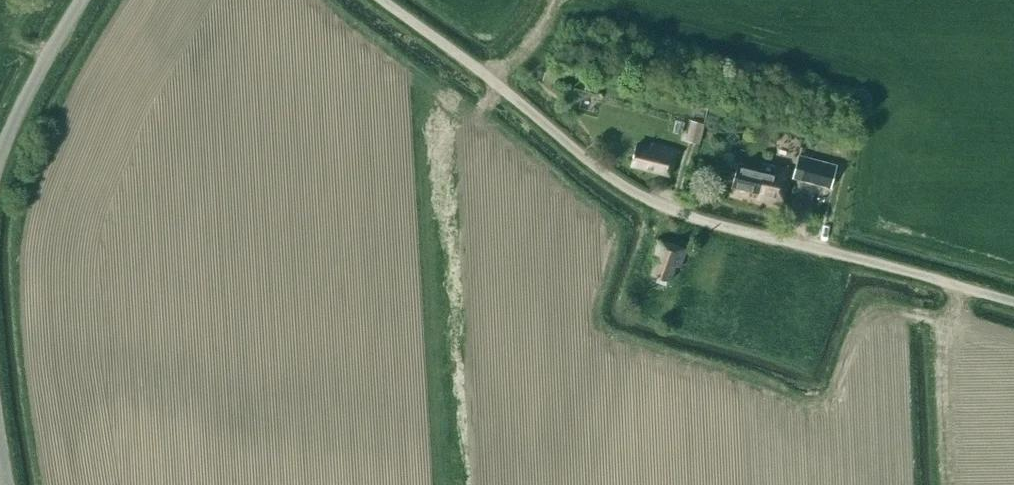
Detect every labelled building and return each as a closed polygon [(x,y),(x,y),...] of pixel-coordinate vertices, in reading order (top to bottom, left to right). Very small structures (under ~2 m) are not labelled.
[(554,82),(556,74),(544,71),(542,79),(554,82)] [(699,143),(704,122),(690,119),(685,140),(699,143)] [(632,164),(671,174),(679,148),(653,141),(652,145),(638,141),(632,164)] [(793,177),(831,187),(838,163),(799,152),(793,177)] [(758,197),(783,204),(793,169),(763,161),(761,167),(738,161),(733,184),(759,191),(758,197)] [(652,271),(672,278),(676,264),(682,266),(688,248),(658,238),(652,255),(657,257),(652,271)]
